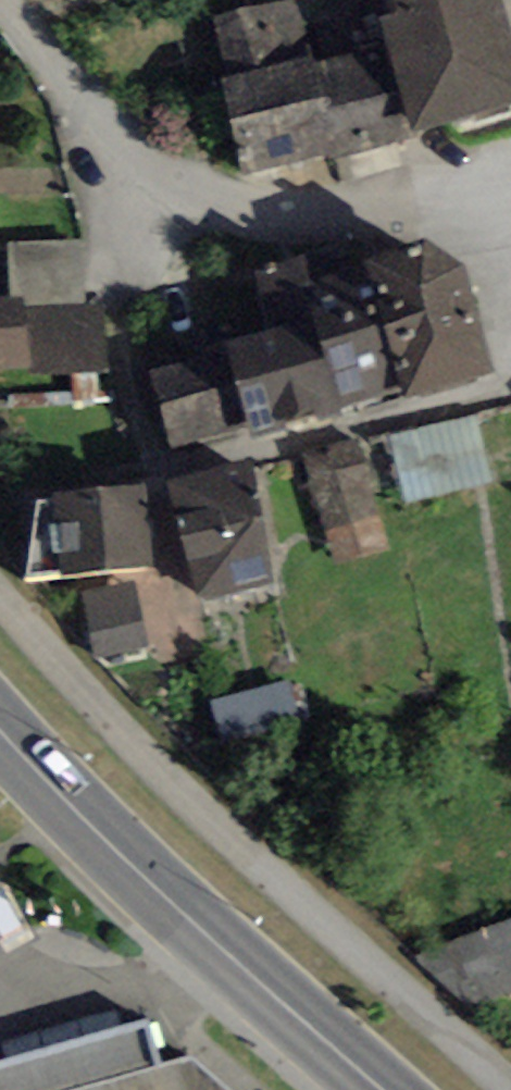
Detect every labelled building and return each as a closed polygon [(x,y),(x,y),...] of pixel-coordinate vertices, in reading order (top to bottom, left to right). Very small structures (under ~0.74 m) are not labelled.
[(339,152),(341,158),(414,139),(389,43),(315,63),(313,56),(298,0),(283,0),(216,18),(232,76),(219,79),(244,176),(339,152)] [(502,0),(396,0),(399,12),(380,18),(389,43),(414,139),(510,108),(510,31),(502,0)] [(365,256),(359,238),(296,258),(340,415),(409,397),(365,256)] [(82,239),(7,243),(10,299),(26,299),(27,308),(85,305),(82,239)] [(409,397),(496,370),(466,268),(427,239),(365,256),(409,397)] [(266,329),(226,340),(229,351),(251,427),(254,437),(340,415),(296,258),(250,271),(266,329)] [(0,300),(0,370),(32,368),(33,378),(111,373),(107,303),(85,305),(27,308),(26,299),(10,299),(0,300)] [(251,427),(229,351),(150,373),(172,449),(251,427)] [(407,504),(493,482),(475,415),(390,438),(407,504)] [(337,568),(389,553),(357,441),(305,456),(337,568)] [(251,459),(165,480),(201,603),(274,584),(251,459)] [(25,579),(62,576),(155,566),(146,483),(53,493),(54,499),(38,501),(25,579)] [(150,647),(134,581),(79,594),(95,660),(150,647)] [(290,683),(210,701),(221,747),(301,729),(290,683)] [(418,957),(469,1008),(510,992),(510,921),(418,957)] [(0,1060),(0,1089),(229,1089),(190,1056),(158,1066),(147,1019),(0,1060)]
